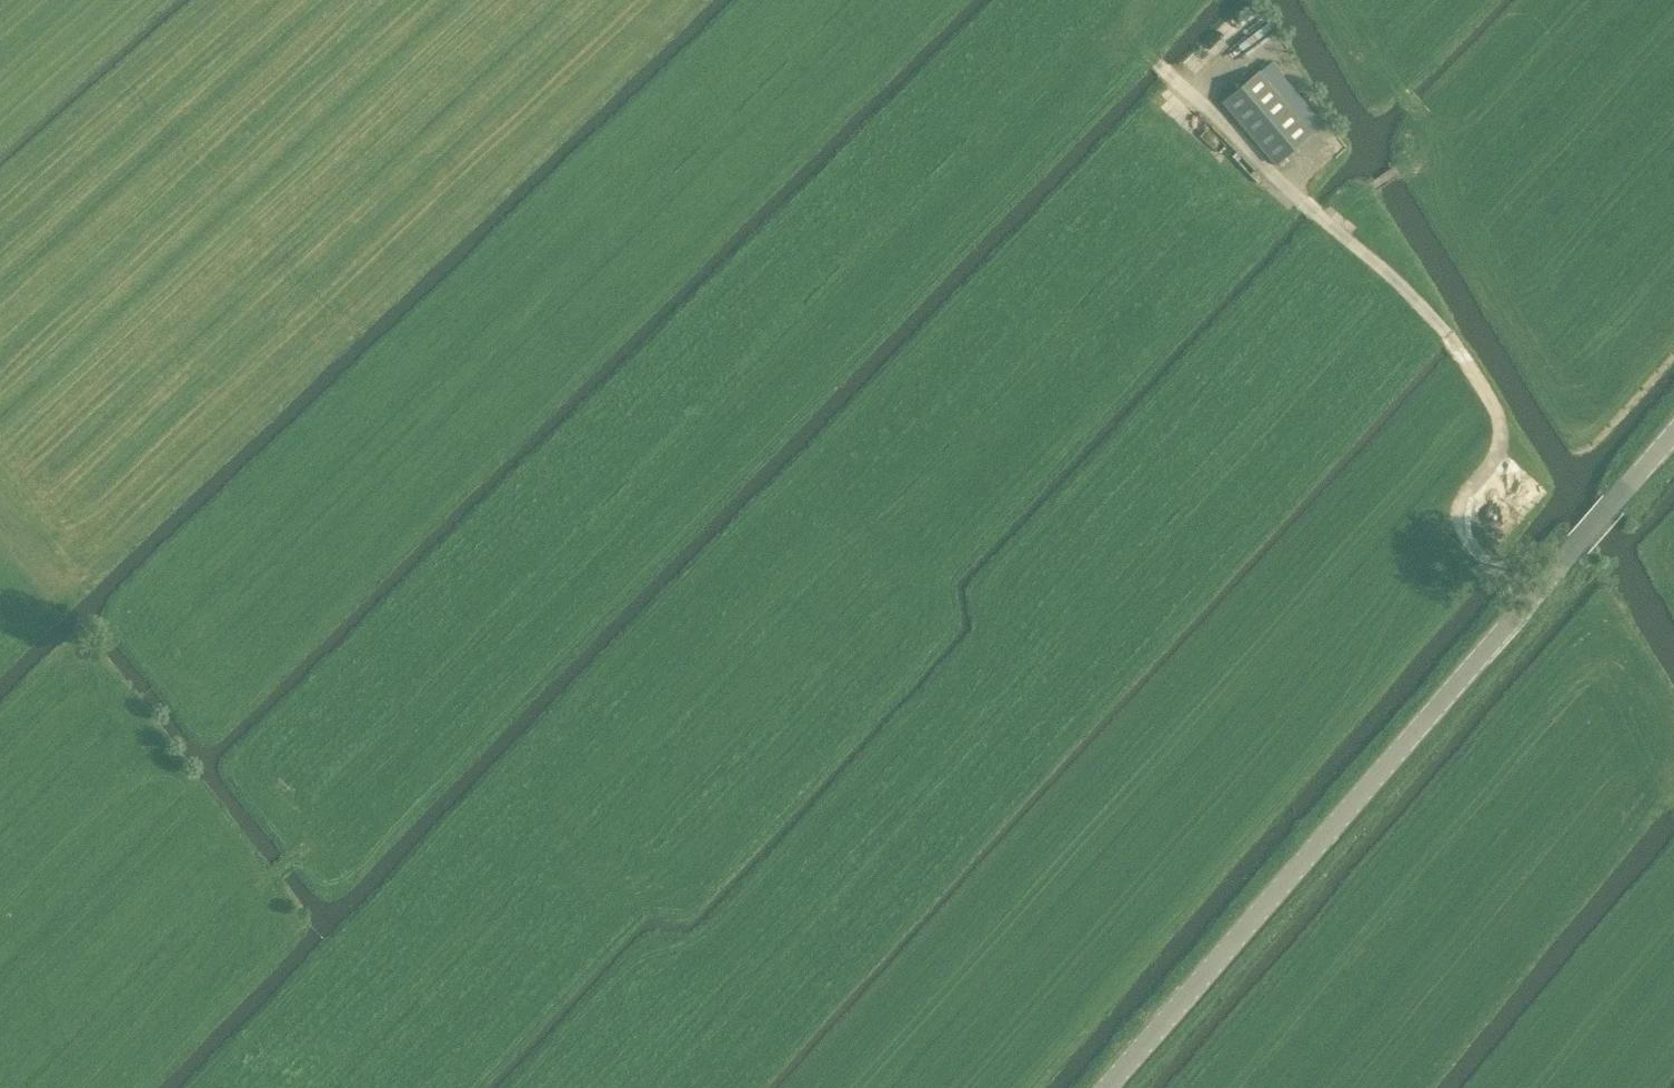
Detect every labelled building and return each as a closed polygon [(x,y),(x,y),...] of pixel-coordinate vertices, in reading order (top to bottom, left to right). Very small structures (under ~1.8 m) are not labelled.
[(1268,22),(1239,44),(1247,55),(1276,33),(1268,22)] [(1222,101),(1275,164),(1312,133),(1324,123),(1271,61),(1260,71),(1259,70),(1222,101)]
